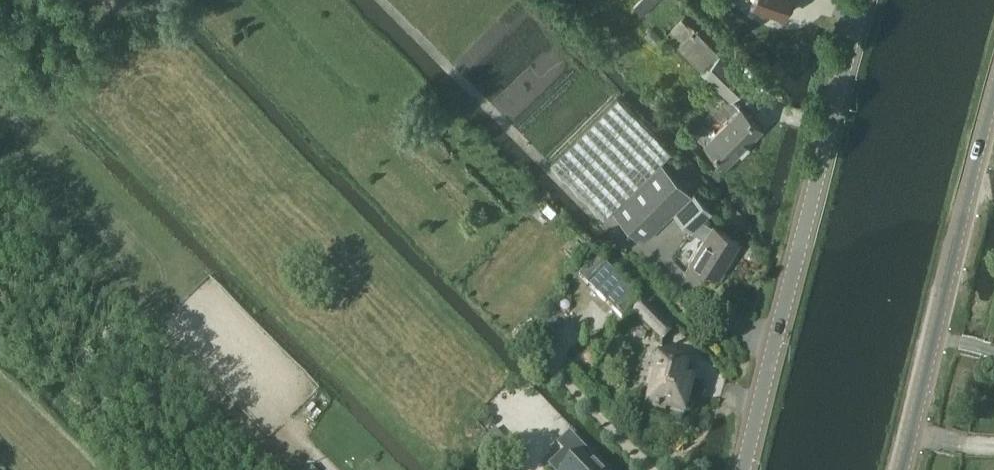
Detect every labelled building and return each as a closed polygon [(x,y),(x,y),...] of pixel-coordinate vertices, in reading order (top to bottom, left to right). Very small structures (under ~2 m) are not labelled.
[(634,5),(642,13),(656,0),(639,0),(634,5)] [(784,11),(788,0),(753,0),(752,3),(783,14),(784,11)] [(680,45),(697,29),(683,14),(666,31),(680,45)] [(719,53),(697,29),(679,47),(731,99),(749,81),(721,51),(719,53)] [(618,97),(551,163),(605,218),(613,210),(644,241),(674,211),(692,192),(662,163),(672,152),(618,97)] [(727,164),(763,128),(740,106),(705,142),(727,164)] [(692,192),(674,211),(692,230),(692,229),(704,235),(686,265),(715,282),(740,240),(712,223),(711,223),(704,218),(712,210),(694,190),(692,192)] [(621,318),(630,309),(631,309),(639,299),(597,258),(579,277),(621,318)] [(672,329),(642,302),(633,312),(663,340),(672,329)] [(655,394),(650,416),(668,421),(667,426),(684,430),(687,421),(695,383),(689,382),(691,371),(685,370),(686,366),(676,364),(677,359),(661,355),(652,394),(655,394)] [(496,429),(477,445),(493,462),(511,446),(496,429)] [(558,445),(572,459),(568,463),(570,466),(566,469),(604,469),(570,434),(558,445)]
